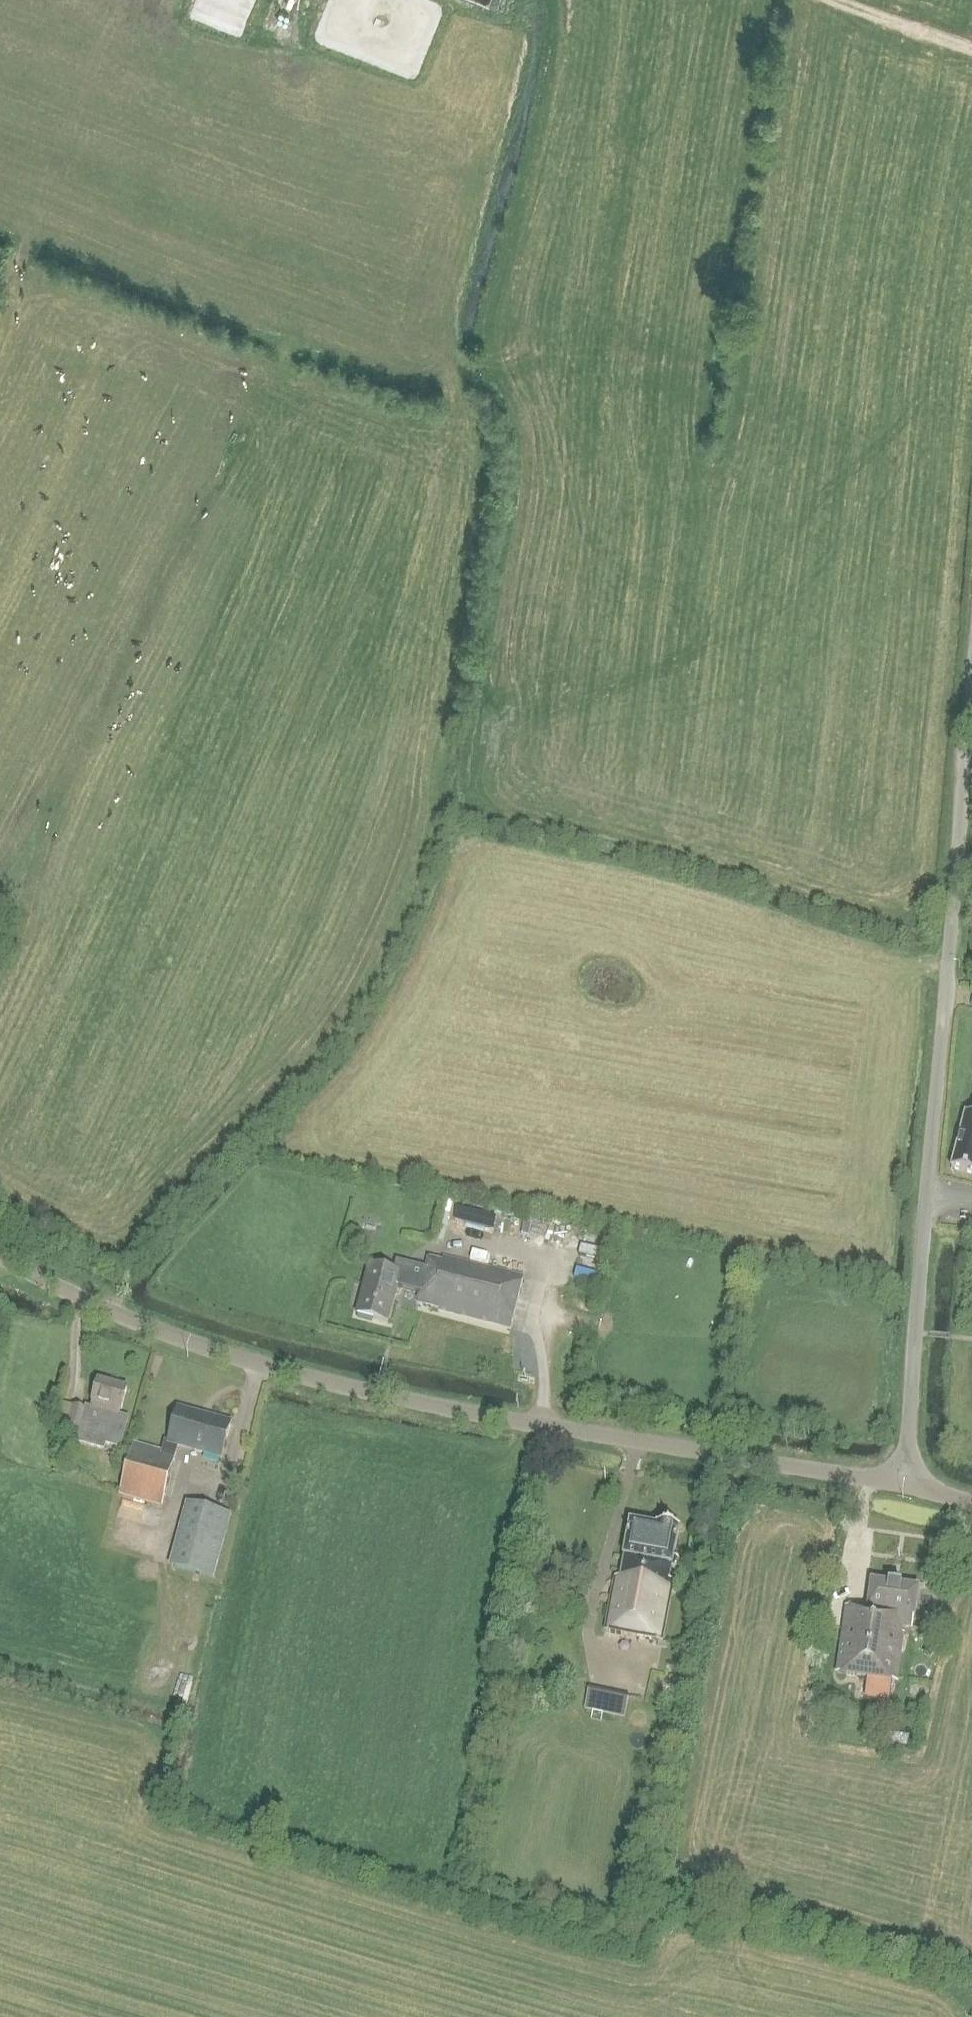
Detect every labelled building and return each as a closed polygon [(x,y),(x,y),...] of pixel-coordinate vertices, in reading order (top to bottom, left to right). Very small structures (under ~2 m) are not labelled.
[(965,1113),(951,1166),(971,1171),(971,1115),(965,1113)] [(595,1234),(587,1276),(600,1279),(609,1237),(595,1234)] [(421,1293),(418,1302),(440,1308),(439,1310),(511,1328),(523,1277),(443,1257),(442,1262),(430,1259),(427,1269),(421,1293)] [(369,1265),(356,1314),(388,1322),(397,1286),(421,1293),(427,1269),(396,1261),(394,1271),(369,1265)] [(126,1391),(97,1383),(91,1406),(89,1415),(72,1410),(66,1431),(78,1435),(76,1445),(103,1453),(104,1447),(119,1451),(127,1422),(118,1419),(120,1414),(126,1391)] [(232,1427),(179,1412),(170,1444),(166,1443),(162,1455),(134,1447),(120,1497),(162,1509),(176,1459),(172,1458),(175,1448),(222,1461),(232,1427)] [(213,1582),(231,1518),(192,1508),(174,1571),(213,1582)] [(660,1523),(659,1527),(630,1522),(621,1575),(616,1574),(606,1629),(664,1639),(674,1579),(671,1579),(680,1526),(660,1523)] [(910,1628),(917,1588),(870,1580),(866,1607),(845,1603),(834,1670),(893,1680),(901,1632),(898,1631),(899,1626),(910,1628)] [(931,1640),(933,1632),(922,1630),(920,1638),(931,1640)] [(587,1706),(627,1716),(631,1698),(591,1688),(587,1706)] [(889,1727),(886,1743),(907,1747),(910,1730),(889,1727)]
